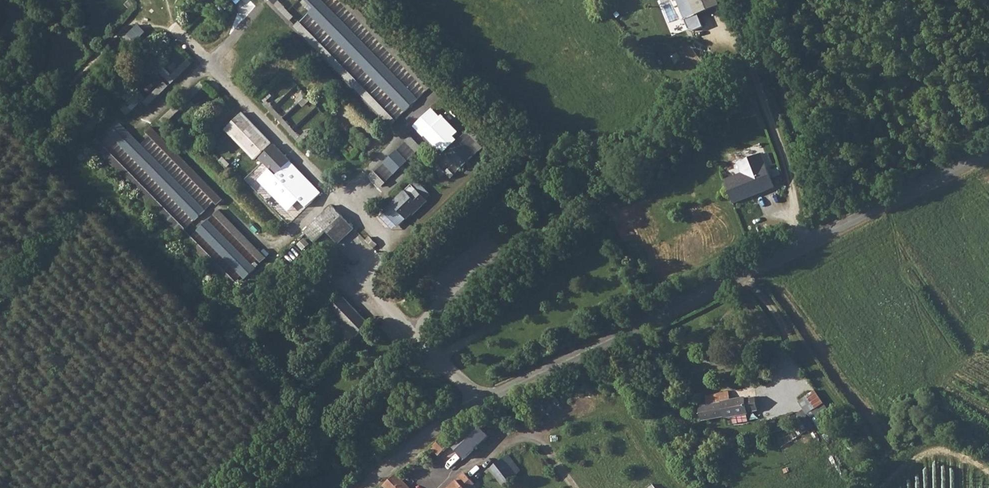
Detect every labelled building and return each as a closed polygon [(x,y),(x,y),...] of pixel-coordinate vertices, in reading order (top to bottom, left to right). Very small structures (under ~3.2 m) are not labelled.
[(312,8),(307,12),(404,111),(416,98),(320,0),(305,0),(312,8)] [(686,22),(698,17),(691,0),(677,0),(686,22)] [(698,17),(723,7),(720,0),(691,0),(698,17)] [(174,75),(163,65),(159,69),(173,84),(194,63),(189,59),(174,75)] [(166,82),(145,101),(149,105),(170,87),(166,82)] [(414,123),(438,149),(440,148),(459,167),(472,156),(452,136),(457,131),(441,114),(438,117),(430,108),(414,123)] [(240,111),(223,128),(253,158),(270,142),(240,111)] [(119,123),(108,133),(193,219),(204,209),(119,123)] [(395,149),(383,161),(393,173),(406,161),(395,149)] [(725,183),(733,206),(775,190),(762,156),(738,165),(742,176),(725,183)] [(289,161),(267,182),(284,200),(291,192),(304,206),(318,193),(305,179),(289,161)] [(254,173),(260,178),(269,168),(262,162),(254,173)] [(383,210),(397,225),(410,213),(412,215),(426,201),(411,184),(383,210)] [(327,231),(340,244),(356,227),(332,204),(305,232),(316,243),(327,231)] [(217,207),(213,211),(261,260),(265,255),(217,207)] [(254,266),(206,218),(196,228),(244,277),(254,266)] [(363,240),(359,243),(366,251),(370,247),(363,240)] [(342,297),(328,310),(354,337),(368,324),(342,297)] [(798,399),(804,409),(798,413),(807,428),(831,413),(817,388),(798,399)] [(721,415),(722,418),(747,414),(747,411),(754,410),(756,410),(756,404),(755,400),(754,396),(744,398),(744,396),(728,398),(727,390),(704,394),(706,402),(697,404),(700,418),(721,415)] [(556,391),(536,403),(544,416),(564,404),(556,391)] [(443,434),(430,445),(439,454),(451,443),(464,457),(488,435),(473,420),(449,441),(443,434)] [(506,486),(525,471),(510,453),(492,468),(506,486)] [(384,486),(386,487),(410,487),(397,474),(384,486)] [(476,487),(473,486),(473,485),(474,484),(464,474),(449,487),(477,487),(476,487)]
